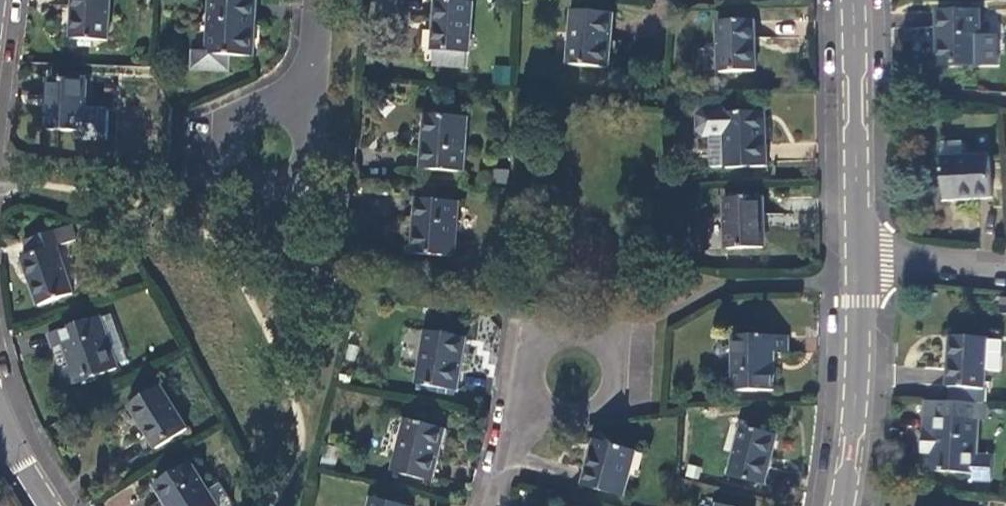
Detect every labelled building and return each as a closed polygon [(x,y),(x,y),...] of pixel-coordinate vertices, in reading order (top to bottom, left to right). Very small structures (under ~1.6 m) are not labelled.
[(70,39),(108,41),(109,0),(72,0),(70,39)] [(207,54),(194,53),(193,70),(229,72),(230,57),(254,58),(256,0),(209,0),(207,54)] [(473,4),(434,1),(431,52),(470,55),(473,4)] [(978,12),(937,12),(937,67),(979,67),(978,12)] [(612,17),(572,13),(567,68),(607,71),(612,17)] [(754,21),(718,22),(719,73),(755,72),(754,21)] [(492,83),(509,85),(510,67),(493,65),(492,83)] [(87,81),(47,80),(46,131),(85,132),(87,81)] [(727,114),(727,109),(707,110),(700,116),(700,132),(707,138),(708,167),(710,169),(721,168),(723,170),(767,169),(765,113),(727,114)] [(467,118),(424,116),(422,173),(465,175),(467,118)] [(944,158),(945,200),(992,199),(991,156),(944,158)] [(765,199),(725,199),(726,250),(766,250),(765,199)] [(459,204),(416,201),(413,255),(456,257),(459,204)] [(67,228),(22,244),(27,258),(20,260),(38,309),(74,296),(56,248),(72,242),(67,228)] [(97,318),(48,337),(68,388),(116,370),(97,318)] [(466,339),(425,333),(416,387),(457,394),(466,339)] [(785,337),(733,338),(733,392),(775,392),(775,356),(785,356),(785,337)] [(987,340),(948,338),(946,389),(985,391),(987,340)] [(160,388),(129,408),(156,451),(187,431),(160,388)] [(976,406),(923,403),(919,472),(973,475),(973,482),(990,483),(991,456),(974,455),(976,406)] [(445,430),(406,421),(393,474),(432,484),(445,430)] [(778,436),(740,426),(727,477),(764,487),(778,436)] [(636,452),(595,441),(582,487),(624,499),(636,452)] [(154,488),(166,505),(216,505),(189,464),(154,488)]
